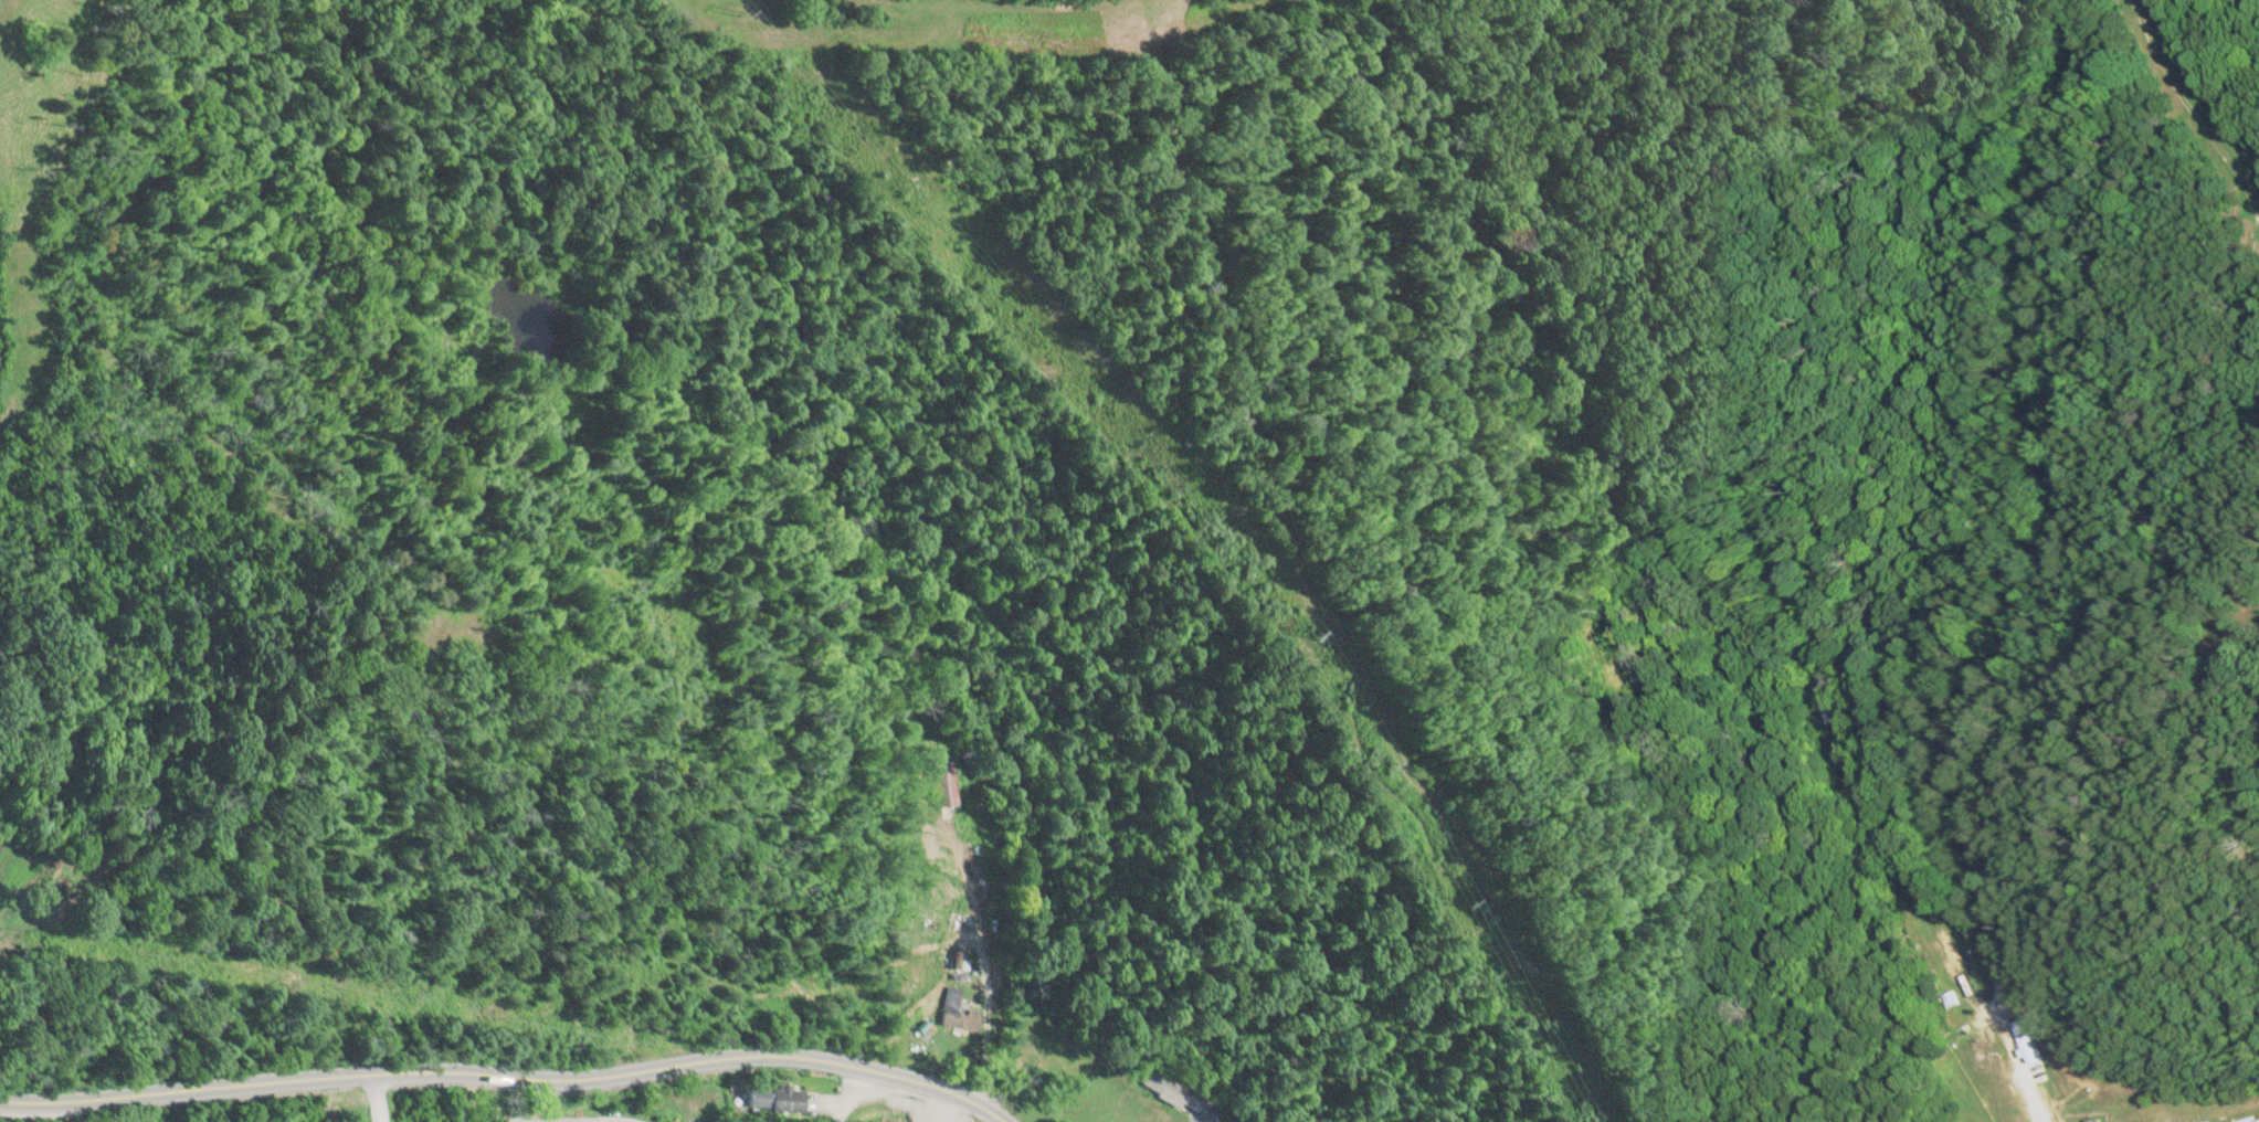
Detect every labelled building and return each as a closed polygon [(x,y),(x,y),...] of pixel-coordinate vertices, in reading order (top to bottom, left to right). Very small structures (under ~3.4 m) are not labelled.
[(958,988),(945,985),(938,1024),(974,1031),(978,1010),(955,1005),(958,988)] [(762,1111),(800,1112),(801,1089),(744,1088),(744,1104),(762,1105),(762,1111)]
